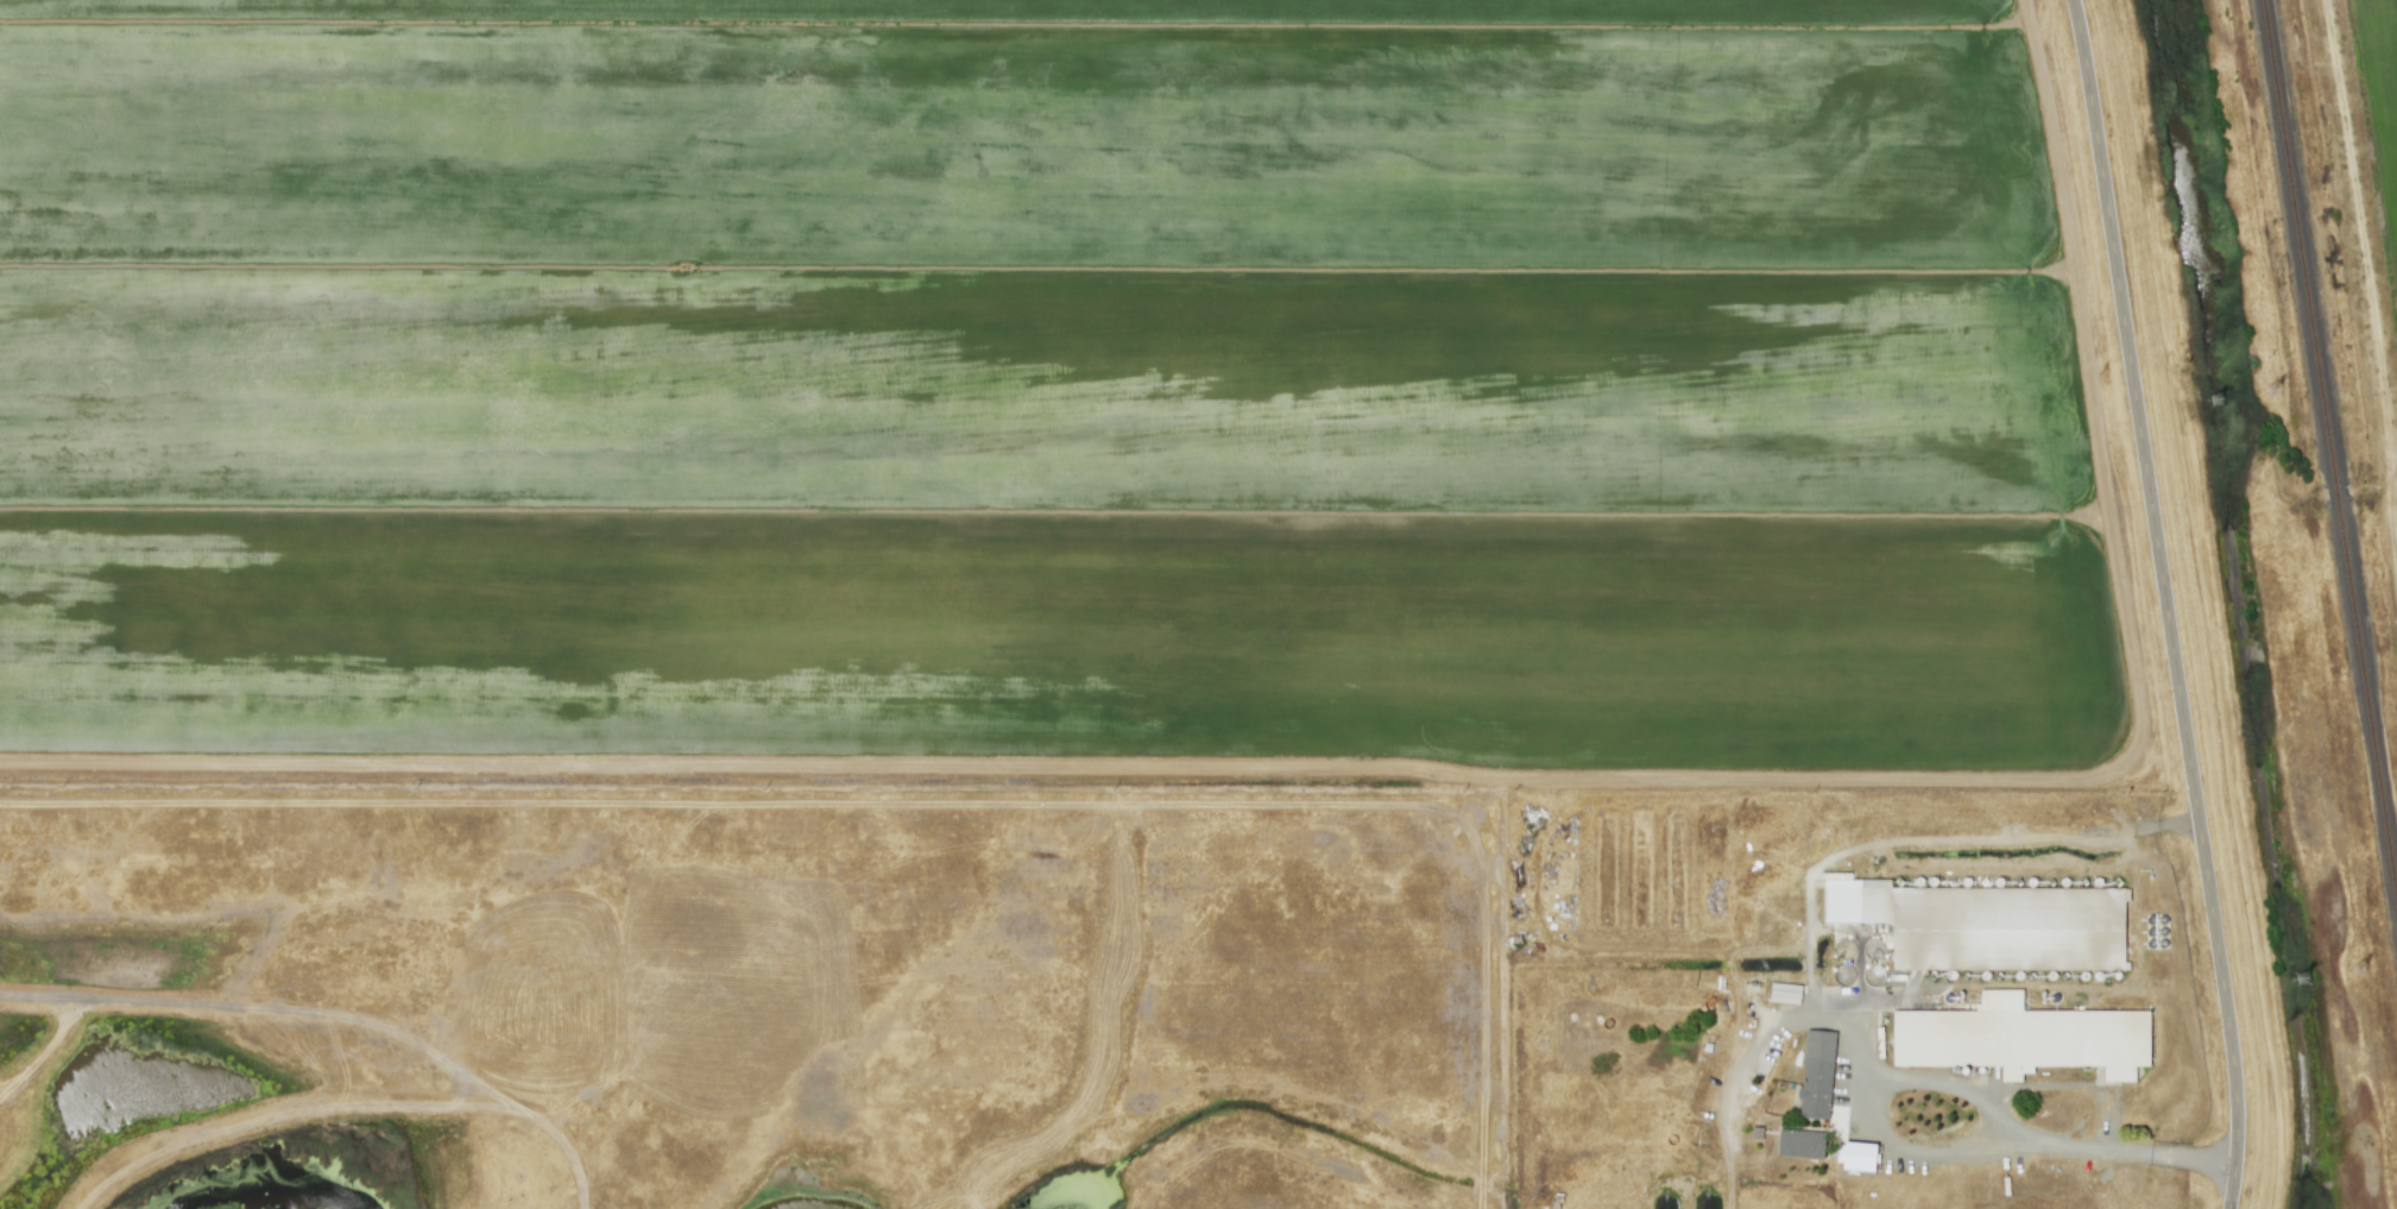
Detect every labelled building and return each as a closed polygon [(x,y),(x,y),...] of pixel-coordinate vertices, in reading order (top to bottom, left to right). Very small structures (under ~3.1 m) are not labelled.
[(1892,970),(2124,969),(2124,900),(2128,900),(2128,887),(1890,887),(1890,880),(1823,880),(1823,923),(1892,923),(1892,970)] [(2147,1010),(2021,1010),(2021,989),(1979,989),(1979,1009),(1891,1010),(1892,1066),(2000,1065),(2000,1082),(2020,1082),(2020,1073),(2032,1073),(2032,1066),(2102,1065),(2102,1082),(2134,1082),(2134,1066),(2149,1065),(2147,1010)] [(1828,1120),(1834,1032),(1804,1029),(1798,1117),(1828,1120)] [(1822,1158),(1824,1131),(1778,1129),(1775,1156),(1822,1158)] [(1875,1145),(1844,1141),(1841,1169),(1873,1172),(1875,1145)]
